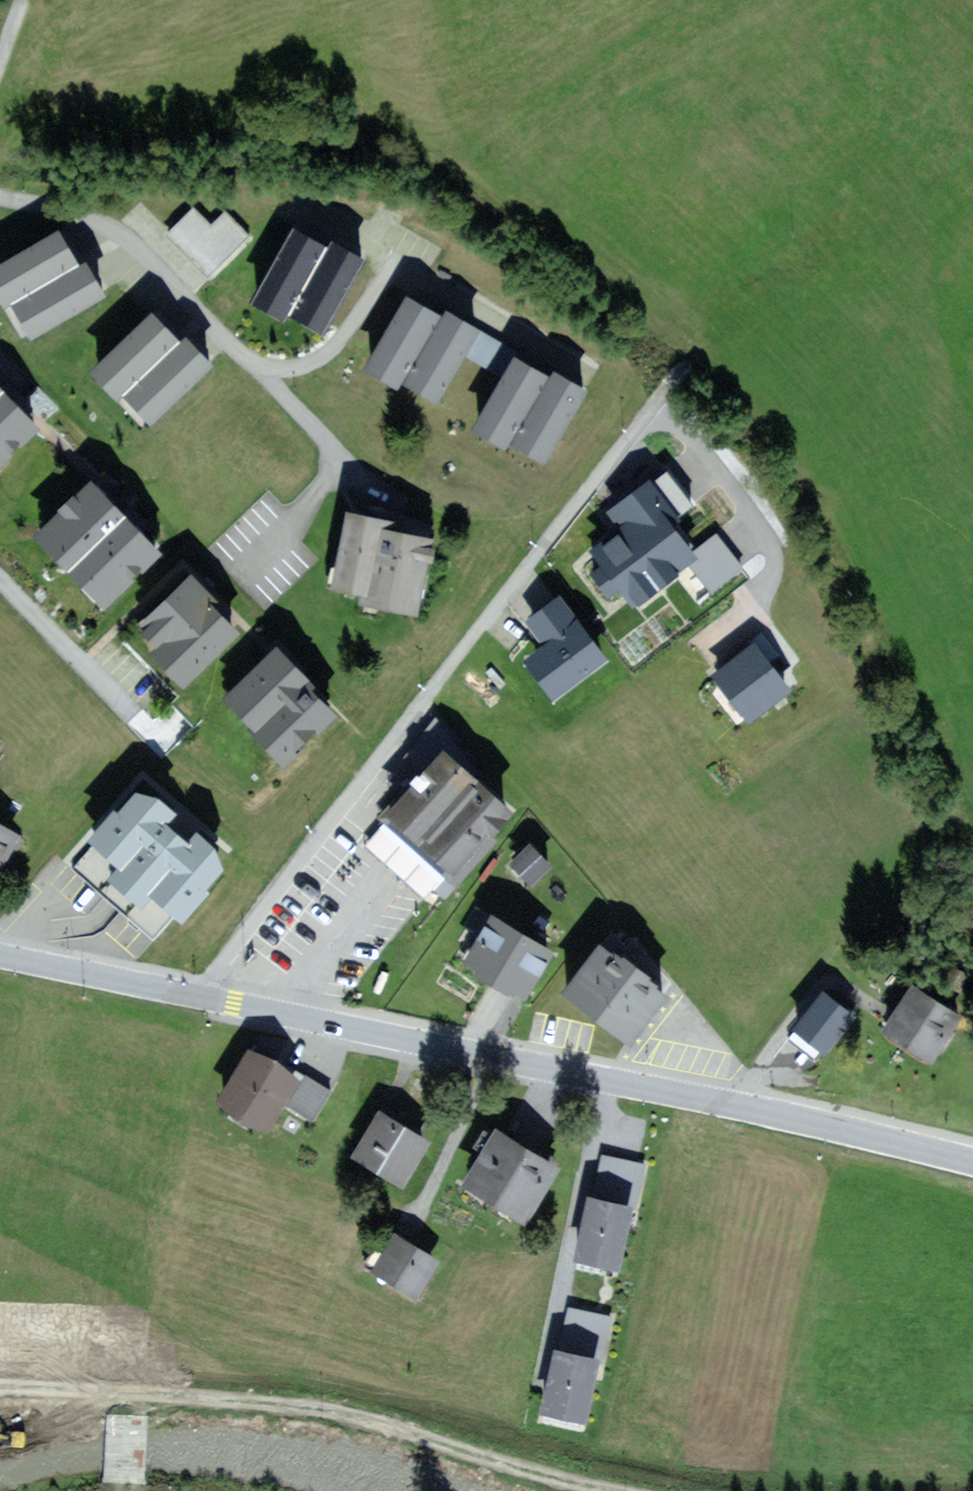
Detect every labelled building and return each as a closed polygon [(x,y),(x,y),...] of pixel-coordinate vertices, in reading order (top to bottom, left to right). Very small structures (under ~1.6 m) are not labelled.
[(194,208),(166,236),(188,257),(210,279),(251,238),(224,212),(211,226),(194,208)] [(82,268),(79,263),(71,250),(60,232),(0,268),(0,293),(11,311),(14,310),(36,346),(107,302),(101,293),(96,284),(85,266),(82,268)] [(254,302),(319,339),(359,269),(327,251),(294,232),(254,302)] [(433,312),(406,297),(363,371),(400,392),(402,388),(444,318),(433,312)] [(457,320),(447,313),(444,318),(402,388),(435,408),(466,358),(481,334),(471,328),(457,320)] [(151,317),(93,370),(123,402),(129,396),(181,349),(178,346),(166,333),(152,318),(151,317)] [(481,334),(466,358),(505,380),(517,361),(520,355),(473,326),(471,328),(481,334)] [(181,349),(129,396),(160,429),(219,375),(209,364),(204,359),(188,342),(181,349)] [(548,380),(517,361),(505,380),(473,432),(504,451),(509,444),(548,380)] [(569,382),(553,372),(548,380),(509,444),(539,462),(542,464),(586,393),(569,382)] [(0,392),(0,463),(36,431),(13,406),(0,392)] [(630,532),(593,560),(631,609),(696,560),(663,517),(670,512),(650,486),(615,513),(622,523),(630,532)] [(141,537),(93,487),(37,540),(106,612),(162,559),(141,537)] [(370,518),(348,514),(334,593),(376,600),(388,534),(390,522),(370,518)] [(417,618),(431,541),(388,534),(376,600),(374,611),(417,618)] [(191,579),(129,636),(179,690),(240,633),(215,606),(191,579)] [(562,603),(526,627),(543,650),(534,657),(522,664),(550,704),(606,665),(562,603)] [(302,674),(274,643),(218,693),(274,755),(330,705),(302,674)] [(790,689),(756,645),(730,664),(706,682),(740,727),(790,689)] [(430,769),(388,818),(420,845),(451,872),(505,810),(443,755),(430,769)] [(189,825),(149,791),(77,874),(157,943),(229,860),(189,825)] [(6,859),(18,836),(0,827),(0,872),(6,859)] [(518,856),(508,867),(533,890),(553,867),(528,845),(518,856)] [(547,952),(493,920),(483,936),(468,961),(522,994),(547,952)] [(619,960),(602,947),(567,991),(627,1038),(662,994),(619,960)] [(961,1009),(911,975),(878,1024),(928,1058),(948,1028),(961,1009)] [(850,1007),(820,981),(787,1018),(801,1030),(817,1044),(850,1007)] [(292,1075),(247,1047),(217,1095),(265,1125),(280,1100),(312,1120),(333,1087),(298,1066),(295,1071),(292,1075)] [(427,1141),(382,1113),(356,1153),(401,1181),(427,1141)] [(526,1150),(495,1131),(461,1188),(526,1226),(560,1170),(526,1150)] [(639,1154),(601,1146),(593,1187),(588,1186),(585,1186),(571,1257),(618,1266),(639,1154)] [(410,1246),(391,1234),(372,1263),(414,1289),(432,1260),(410,1246)] [(608,1304),(568,1295),(557,1340),(553,1339),(549,1339),(535,1404),(583,1415),(608,1304)]
